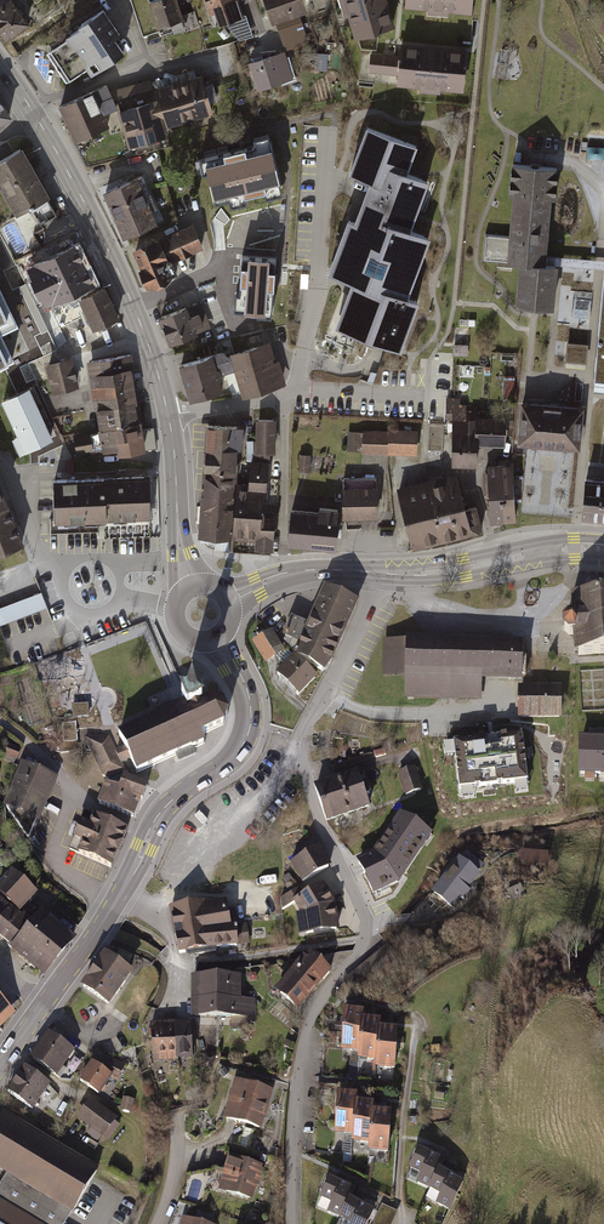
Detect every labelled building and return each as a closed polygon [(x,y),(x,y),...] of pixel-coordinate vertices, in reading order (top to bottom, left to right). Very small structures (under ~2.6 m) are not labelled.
[(3,36),(26,20),(12,0),(0,0),(0,32),(3,36)] [(148,0),(131,0),(142,34),(157,29),(155,23),(148,0)] [(155,23),(181,14),(176,0),(148,0),(155,23)] [(208,12),(213,10),(216,22),(243,14),(239,0),(204,0),(208,12)] [(271,20),(274,20),(277,29),(301,20),(298,12),(307,9),(304,0),(264,0),(271,20)] [(344,15),(348,13),(354,34),(394,23),(387,0),(339,0),(344,15)] [(404,3),(427,6),(427,11),(448,13),(448,8),(471,10),(472,0),(405,0),(404,3)] [(77,22),(62,32),(66,38),(45,52),(65,82),(86,68),(88,72),(124,49),(114,34),(120,30),(102,3),(76,21),(77,22)] [(181,14),(155,23),(157,29),(158,35),(184,27),(185,31),(200,26),(195,10),(181,14)] [(301,20),(277,29),(282,45),(307,37),(301,20)] [(550,21),(546,25),(551,30),(555,26),(550,21)] [(400,54),(371,51),(369,70),(398,73),(397,82),(420,85),(419,89),(440,91),(440,87),(462,89),(467,48),(401,41),(400,54)] [(277,51),(248,60),(256,86),(285,77),(277,51)] [(317,52),(302,51),(301,67),(317,68),(317,52)] [(118,107),(116,107),(127,145),(167,134),(164,124),(213,111),(202,71),(154,84),(157,96),(118,107)] [(149,78),(109,89),(117,105),(118,107),(157,96),(154,84),(151,86),(149,78)] [(106,81),(58,103),(74,138),(107,122),(102,112),(117,105),(109,89),(106,81)] [(12,119),(0,100),(0,127),(12,119)] [(413,151),(361,131),(342,180),(361,187),(347,225),(343,223),(324,273),(346,281),(337,303),(354,310),(346,331),(382,344),(401,352),(420,301),(402,294),(423,239),(402,232),(420,187),(402,180),(413,151)] [(265,144),(202,159),(210,191),(272,176),(265,144)] [(589,146),(588,156),(603,158),(603,148),(589,146)] [(0,158),(0,186),(14,212),(29,204),(40,223),(55,214),(47,199),(48,198),(26,159),(20,147),(0,158)] [(560,165),(511,161),(508,195),(512,196),(509,237),(486,235),(484,259),(518,262),(514,304),(554,307),(558,263),(545,261),(546,254),(551,196),(557,196),(560,165)] [(296,174),(284,173),(282,193),(294,194),(296,174)] [(137,174),(102,189),(122,235),(156,221),(137,174)] [(137,240),(131,247),(139,265),(136,266),(145,285),(172,273),(167,262),(203,247),(192,222),(159,237),(144,237),(137,240)] [(69,234),(20,256),(39,298),(95,273),(81,242),(74,245),(69,234)] [(546,254),(545,261),(558,263),(603,267),(603,265),(603,259),(546,254)] [(276,259),(242,256),(238,301),(242,301),(241,311),(257,312),(258,308),(272,309),(276,259)] [(603,378),(603,265),(603,267),(595,378),(603,378)] [(202,288),(210,316),(233,310),(225,282),(202,288)] [(103,288),(81,298),(95,328),(117,318),(103,288)] [(591,299),(574,298),(572,316),(590,318),(591,299)] [(185,304),(157,315),(167,343),(210,327),(201,301),(186,306),(185,304)] [(12,358),(0,333),(0,364),(12,358)] [(269,338),(227,350),(228,353),(233,368),(241,396),(285,383),(278,359),(275,359),(269,338)] [(588,343),(567,341),(566,360),(587,362),(588,343)] [(469,344),(453,344),(453,355),(468,355),(469,344)] [(221,350),(212,352),(216,366),(218,365),(220,372),(233,368),(228,353),(221,350)] [(212,352),(178,362),(189,397),(221,388),(218,376),(221,375),(220,372),(218,365),(216,366),(212,352)] [(132,369),(130,355),(91,361),(94,376),(95,376),(97,386),(114,383),(112,372),(130,369),(132,369)] [(46,364),(43,359),(35,362),(37,368),(46,364)] [(69,360),(49,365),(55,390),(76,384),(69,360)] [(130,369),(112,372),(114,383),(118,405),(135,402),(130,369)] [(515,376),(505,375),(503,400),(513,401),(515,376)] [(595,378),(593,390),(603,391),(603,378),(595,378)] [(114,383),(97,386),(100,408),(118,405),(114,383)] [(443,467),(460,468),(464,412),(464,400),(448,399),(443,467)] [(51,438),(33,400),(8,411),(26,449),(51,438)] [(584,405),(521,400),(517,442),(580,448),(584,405)] [(118,405),(100,408),(104,428),(139,422),(135,402),(118,405)] [(472,412),(464,412),(460,468),(471,469),(473,446),(501,448),(503,420),(471,417),(472,412)] [(259,440),(259,452),(268,452),(273,452),(274,420),(259,419),(259,440)] [(140,430),(139,422),(104,428),(104,432),(90,434),(90,435),(75,438),(77,450),(93,448),(93,450),(118,446),(119,451),(143,448),(140,430)] [(234,473),(236,448),(241,449),(242,427),(209,425),(206,462),(205,471),(234,473)] [(418,428),(388,427),(388,430),(387,452),(417,453),(418,428)] [(154,428),(140,430),(143,448),(143,449),(157,447),(154,428)] [(348,451),(363,452),(364,430),(349,429),(348,451)] [(363,452),(387,452),(388,430),(364,430),(363,452)] [(259,440),(252,440),(252,460),(253,462),(267,463),(268,452),(259,452),(259,440)] [(309,453),(299,453),(299,470),(309,470),(309,453)] [(249,488),(247,511),(264,512),(265,494),(267,463),(253,462),(251,462),(249,488)] [(484,468),(485,494),(502,494),(501,468),(484,468)] [(513,468),(501,468),(502,494),(502,523),(513,523),(513,468)] [(229,535),(234,473),(205,471),(201,519),(200,533),(229,535)] [(454,475),(443,477),(456,540),(480,535),(475,510),(462,513),(454,475)] [(586,475),(583,514),(603,516),(603,477),(586,475)] [(148,477),(104,478),(105,517),(149,516),(148,477)] [(443,477),(421,481),(434,545),(456,540),(443,477)] [(104,478),(55,480),(56,519),(105,517),(104,478)] [(375,481),(341,481),(342,521),(375,520),(375,481)] [(408,550),(434,545),(421,481),(395,487),(408,550)] [(263,519),(264,512),(247,511),(249,488),(237,487),(234,536),(257,537),(256,547),(271,548),(272,520),(263,519)] [(22,543),(0,488),(0,552),(22,543)] [(502,523),(502,494),(485,494),(485,506),(489,506),(489,523),(502,523)] [(311,514),(291,511),(286,545),(332,551),(338,511),(312,507),(311,514)] [(356,602),(326,589),(310,626),(292,620),(284,641),(296,656),(322,671),(331,661),(356,602)] [(0,607),(0,624),(47,606),(41,591),(0,607)] [(575,599),(576,620),(574,620),(574,619),(568,620),(564,624),(564,630),(569,634),(575,634),(576,633),(577,633),(578,655),(603,653),(603,597),(575,599)] [(270,634),(255,644),(266,661),(281,652),(270,634)] [(405,640),(383,640),(382,676),(405,677),(404,698),(483,699),(483,681),(522,681),(523,639),(406,637),(405,640)] [(279,677),(298,695),(315,678),(287,651),(279,660),(287,669),(279,677)] [(560,686),(519,687),(519,718),(560,718),(560,686)] [(201,735),(224,725),(228,713),(223,703),(212,699),(202,704),(196,690),(181,696),(184,703),(173,708),(174,709),(118,733),(125,747),(130,759),(136,773),(186,751),(191,748),(192,749),(205,744),(201,735)] [(72,705),(73,717),(89,716),(88,704),(72,705)] [(67,740),(77,740),(76,721),(62,721),(63,741),(59,741),(60,752),(68,751),(67,740)] [(588,736),(603,737),(603,727),(588,727),(588,736)] [(529,732),(452,742),(459,793),(535,784),(529,732)] [(108,779),(111,783),(121,787),(124,778),(122,772),(125,770),(121,763),(116,751),(109,736),(85,737),(103,775),(108,779)] [(579,736),(578,776),(603,777),(603,737),(588,736),(579,736)] [(21,748),(6,742),(1,753),(16,759),(21,748)] [(116,751),(121,763),(126,761),(130,759),(125,747),(120,749),(116,751)] [(58,777),(21,762),(3,805),(7,807),(28,838),(36,818),(40,820),(58,777)] [(415,767),(397,773),(404,795),(422,789),(415,767)] [(357,772),(313,787),(326,823),(369,809),(365,796),(371,794),(366,782),(361,784),(357,772)] [(147,786),(124,778),(121,787),(111,783),(109,785),(106,784),(99,803),(133,816),(140,798),(142,799),(147,786)] [(113,868),(129,830),(85,811),(69,849),(113,868)] [(373,855),(358,863),(373,893),(398,882),(429,835),(401,815),(373,855)] [(321,846),(291,863),(303,883),(332,865),(321,846)] [(548,852),(521,850),(520,861),(547,864),(548,852)] [(484,865),(467,852),(462,859),(458,856),(429,894),(452,911),(460,900),(464,903),(472,891),(469,889),(481,873),(479,872),(484,865)] [(0,883),(0,894),(7,900),(24,880),(12,869),(0,883)] [(283,877),(287,885),(294,881),(289,873),(283,877)] [(37,892),(24,880),(7,900),(20,912),(37,892)] [(287,885),(286,886),(289,891),(299,885),(295,880),(294,881),(287,885)] [(300,888),(281,898),(283,910),(294,902),(300,913),(296,914),(300,936),(341,930),(337,902),(324,883),(303,895),(300,888)] [(11,907),(0,898),(0,919),(11,907)] [(207,900),(171,906),(176,936),(238,925),(235,910),(229,911),(227,900),(207,903),(207,900)] [(0,919),(0,937),(11,947),(34,920),(24,912),(21,915),(11,907),(0,919)] [(51,917),(43,910),(34,920),(11,947),(10,948),(44,977),(60,958),(35,936),(51,917)] [(77,939),(51,917),(35,936),(60,958),(77,939)] [(238,925),(176,936),(179,954),(186,953),(186,957),(217,952),(217,949),(239,947),(239,945),(250,944),(248,924),(238,925)] [(120,949),(117,956),(130,962),(133,955),(120,949)] [(133,971),(105,952),(81,986),(109,1006),(133,971)] [(304,956),(292,970),(316,990),(333,970),(312,953),(307,959),(304,956)] [(316,990),(292,970),(275,990),(299,1010),(316,990)] [(256,972),(251,972),(248,977),(251,981),(256,981),(258,977),(256,972)] [(243,974),(192,974),(192,998),(243,998),(243,974)] [(0,997),(0,1029),(16,1013),(0,997)] [(243,998),(192,998),(191,1017),(231,1017),(248,1018),(255,1018),(256,998),(243,998)] [(358,1009),(343,1009),(342,1020),(340,1051),(359,1052),(362,1018),(362,1010),(358,1009)] [(248,1018),(231,1017),(231,1030),(248,1030),(248,1018)] [(374,1019),(362,1018),(359,1052),(359,1061),(377,1062),(378,1027),(379,1019),(374,1019)] [(175,1022),(152,1023),(154,1062),(177,1061),(177,1059),(175,1023),(175,1022)] [(191,1022),(175,1023),(177,1059),(193,1058),(191,1022)] [(391,1028),(378,1027),(377,1062),(376,1070),(394,1071),(396,1028),(391,1028)] [(76,1049),(48,1030),(30,1058),(57,1076),(76,1049)] [(286,1040),(284,1046),(290,1048),(292,1042),(286,1040)] [(206,1054),(202,1067),(211,1069),(215,1057),(206,1054)] [(108,1056),(102,1069),(112,1076),(111,1079),(117,1081),(125,1065),(108,1056)] [(102,1069),(92,1062),(78,1081),(99,1096),(111,1079),(112,1076),(102,1069)] [(51,1085),(24,1066),(5,1092),(33,1111),(51,1085)] [(274,1088),(238,1077),(225,1119),(262,1130),(274,1088)] [(349,1093),(337,1092),(335,1135),(354,1136),(356,1102),(356,1093),(349,1093)] [(135,1099),(123,1096),(120,1110),(132,1112),(135,1099)] [(117,1118),(92,1098),(77,1118),(91,1129),(87,1134),(98,1143),(103,1137),(115,1121),(117,1118)] [(367,1102),(356,1102),(354,1136),(353,1145),(371,1146),(372,1111),(373,1103),(367,1102)] [(385,1111),(372,1111),(371,1146),(370,1154),(388,1154),(390,1111),(385,1111)] [(70,1217),(97,1171),(5,1116),(0,1125),(0,1167),(9,1172),(4,1179),(0,1185),(0,1223),(66,1223),(70,1217)] [(115,1121),(103,1137),(108,1141),(120,1125),(115,1121)] [(434,1149),(431,1155),(443,1160),(446,1154),(434,1149)] [(431,1155),(419,1150),(409,1171),(420,1176),(415,1187),(429,1192),(439,1170),(443,1160),(431,1155)] [(263,1166),(229,1156),(218,1190),(253,1200),(263,1166)] [(454,1169),(451,1175),(464,1180),(466,1174),(454,1169)] [(451,1175),(439,1170),(429,1192),(439,1197),(435,1207),(450,1213),(464,1180),(451,1175)] [(345,1177),(342,1184),(354,1189),(357,1183),(345,1177)] [(342,1184),(329,1179),(320,1201),(330,1205),(326,1215),(341,1221),(350,1200),(354,1189),(342,1184)] [(377,1203),(365,1198),(362,1205),(374,1210),(377,1203)] [(350,1200),(341,1221),(340,1222),(344,1223),(368,1223),(374,1210),(362,1205),(350,1200)] [(383,1205),(375,1223),(393,1223),(398,1212),(383,1205)]
